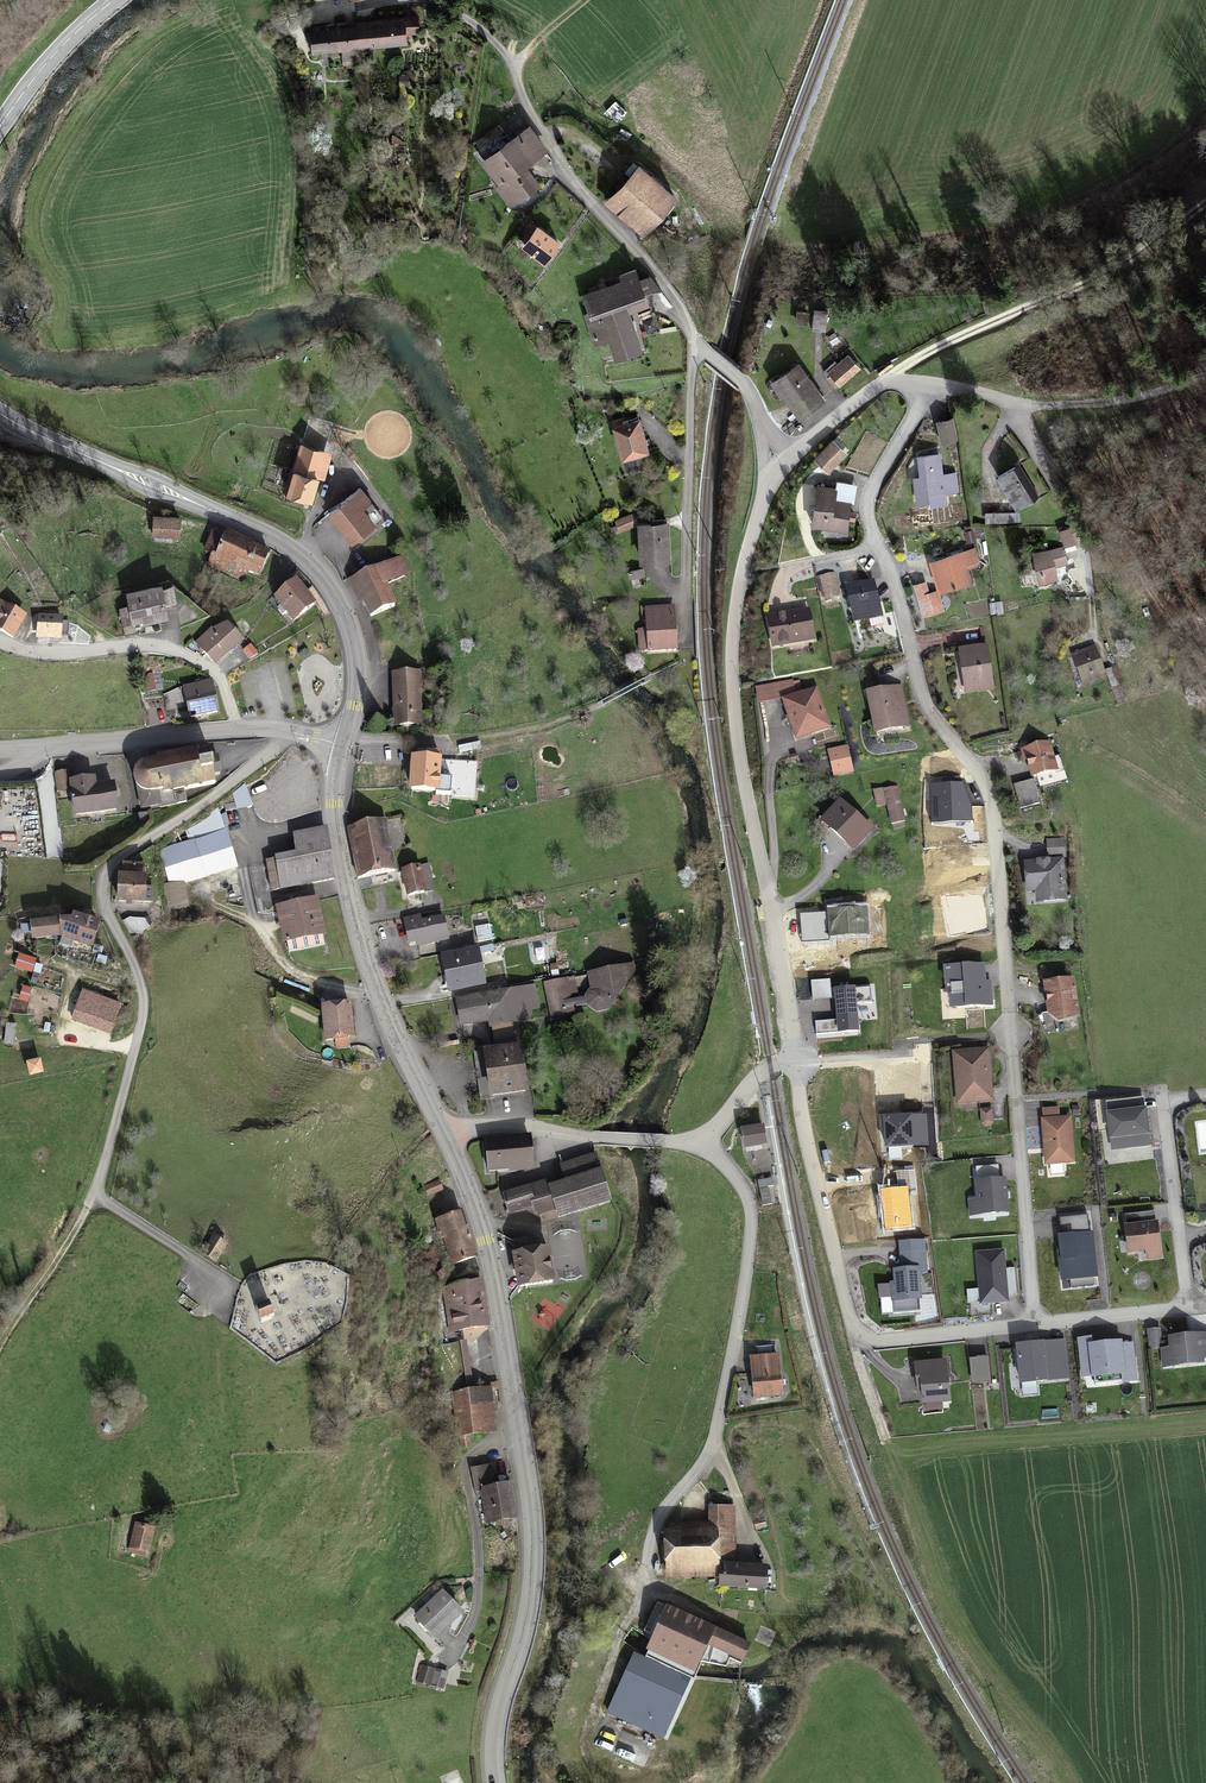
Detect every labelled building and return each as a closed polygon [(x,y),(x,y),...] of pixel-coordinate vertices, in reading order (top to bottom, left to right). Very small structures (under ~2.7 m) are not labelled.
[(406,17),(406,35),(420,35),(419,16),(406,17)] [(404,24),(309,32),(311,56),(341,54),(342,66),(359,64),(358,50),(406,46),(404,24)] [(531,126),(478,164),(509,208),(539,188),(526,169),(550,153),(531,126)] [(747,135),(742,148),(756,154),(761,141),(747,135)] [(678,201),(640,167),(606,204),(644,238),(678,201)] [(538,229),(523,249),(545,266),(560,245),(538,229)] [(621,283),(582,297),(588,315),(584,316),(594,348),(608,344),(615,364),(643,353),(630,314),(649,307),(645,297),(662,293),(650,278),(640,281),(636,272),(618,277),(621,283)] [(813,313),(812,329),(827,330),(827,314),(813,313)] [(822,370),(827,375),(826,377),(837,390),(863,368),(848,351),(837,361),(835,359),(822,370)] [(825,398),(798,360),(770,379),(782,396),(784,395),(799,416),(825,398)] [(641,413),(612,420),(621,454),(649,447),(641,413)] [(953,415),(936,418),(940,443),(958,440),(953,415)] [(833,437),(813,456),(828,472),(848,453),(833,437)] [(332,449),(300,440),(286,489),(313,497),(319,475),(324,477),(332,449)] [(939,452),(919,453),(921,474),(913,475),(915,501),(928,500),(928,504),(947,502),(946,491),(958,490),(957,471),(941,472),(939,452)] [(1019,460),(996,473),(1016,508),(1039,495),(1019,460)] [(818,482),(810,523),(847,530),(848,519),(855,520),(856,510),(850,509),(852,499),(836,496),(838,486),(818,482)] [(360,483),(326,509),(350,540),(378,519),(365,502),(372,497),(360,483)] [(634,510),(614,518),(619,531),(639,523),(634,510)] [(1020,510),(986,510),(986,521),(1020,521),(1020,510)] [(154,512),(153,535),(181,536),(182,514),(154,512)] [(638,519),(639,559),(671,558),(670,518),(638,519)] [(1060,543),(1031,550),(1038,582),(1058,577),(1055,565),(1066,562),(1062,544),(1075,541),(1071,524),(1056,528),(1060,543)] [(273,550),(227,529),(227,531),(214,525),(203,548),(211,552),(206,564),(243,580),(246,572),(260,579),(273,550)] [(924,538),(909,539),(909,549),(924,548),(924,538)] [(975,545),(931,557),(939,589),(972,580),(968,567),(980,564),(975,545)] [(402,556),(348,579),(357,601),(362,599),(369,614),(396,603),(387,581),(409,571),(402,556)] [(643,566),(629,570),(631,577),(645,574),(643,566)] [(816,576),(821,599),(839,596),(834,572),(816,576)] [(297,576),(274,594),(294,619),(317,601),(297,576)] [(874,578),(845,585),(853,622),(883,615),(874,578)] [(925,579),(913,583),(922,616),(944,610),(938,587),(928,590),(925,579)] [(125,594),(128,608),(120,610),(123,628),(143,624),(143,628),(170,623),(167,608),(177,606),(174,588),(162,590),(161,587),(125,594)] [(14,638),(27,613),(0,598),(0,630),(14,638)] [(675,604),(645,606),(646,628),(637,628),(639,650),(678,648),(675,604)] [(811,607),(766,614),(771,647),(816,639),(811,607)] [(40,615),(39,638),(60,639),(61,616),(40,615)] [(195,642),(215,665),(245,639),(229,620),(212,627),(195,642)] [(988,643),(957,647),(964,693),(994,689),(988,643)] [(1095,644),(1071,653),(1083,688),(1108,679),(1111,687),(1119,685),(1112,667),(1105,670),(1095,644)] [(421,670),(392,671),(394,726),(423,725),(422,685),(433,684),(432,671),(421,672),(421,670)] [(219,711),(213,678),(183,685),(165,694),(166,711),(187,707),(190,717),(219,711)] [(758,702),(781,698),(795,739),(831,727),(817,686),(803,689),(800,679),(795,680),(794,678),(755,686),(758,702)] [(903,684),(866,690),(873,731),(910,725),(903,684)] [(1124,687),(1113,691),(1118,703),(1129,699),(1124,687)] [(1055,757),(1050,741),(1022,749),(1030,778),(1037,776),(1040,787),(1066,779),(1059,756),(1055,757)] [(848,744),(826,748),(833,776),(854,771),(848,744)] [(208,745),(157,754),(158,758),(141,761),(136,767),(134,773),(135,778),(135,783),(135,788),(139,809),(185,800),(183,789),(214,783),(212,772),(222,770),(218,754),(210,755),(208,745)] [(412,753),(410,787),(440,789),(442,755),(439,754),(440,749),(417,748),(417,753),(412,753)] [(71,789),(74,814),(119,808),(115,780),(96,782),(95,775),(69,778),(68,770),(54,772),(57,791),(71,789)] [(943,783),(930,783),(931,823),(972,822),(971,805),(962,806),(961,782),(955,782),(954,777),(943,778),(943,783)] [(1034,780),(1015,785),(1021,807),(1040,802),(1034,780)] [(253,804),(245,782),(233,793),(237,807),(253,804)] [(906,821),(899,784),(874,789),(877,806),(887,804),(891,824),(906,821)] [(874,827),(840,796),(819,819),(853,849),(874,827)] [(188,838),(159,848),(170,887),(238,867),(227,827),(225,828),(218,806),(186,829),(188,838)] [(386,817),(347,825),(357,877),(396,869),(386,817)] [(276,858),(266,860),(272,891),(338,879),(328,824),(291,830),(295,850),(275,854),(276,858)] [(1066,857),(1065,838),(1046,839),(1048,858),(1024,860),(1026,892),(1035,891),(1036,902),(1067,900),(1064,857),(1066,857)] [(121,871),(118,871),(117,900),(145,901),(147,872),(145,872),(145,862),(122,860),(121,871)] [(401,868),(406,894),(434,889),(429,863),(401,868)] [(317,895),(275,904),(283,943),(326,934),(317,895)] [(828,911),(800,913),(802,942),(830,940),(830,935),(869,933),(868,906),(828,908),(828,911)] [(59,915),(60,936),(93,946),(102,919),(74,910),(72,915),(59,915)] [(402,917),(409,948),(450,940),(445,914),(422,919),(421,914),(402,917)] [(59,917),(30,919),(31,939),(60,936),(59,917)] [(490,924),(475,927),(478,941),(492,938),(490,924)] [(479,945),(441,952),(448,992),(486,985),(479,945)] [(14,966),(32,972),(36,958),(19,952),(14,966)] [(633,963),(588,971),(590,988),(584,995),(579,996),(575,976),(544,981),(551,1016),(575,1010),(574,1006),(587,1004),(597,1011),(609,1009),(634,973),(633,963)] [(985,963),(944,965),(945,984),(951,983),(951,993),(949,993),(950,1007),(993,1004),(992,978),(986,979),(985,963)] [(1079,1014),(1074,976),(1042,979),(1047,1011),(1059,1021),(1079,1014)] [(535,983),(454,998),(459,1027),(489,1022),(492,1039),(520,1034),(518,1022),(533,1019),(531,1009),(539,1007),(535,983)] [(32,987),(23,984),(19,999),(27,1001),(32,987)] [(872,1002),(870,987),(835,990),(838,1019),(814,1022),(815,1036),(858,1032),(855,1004),(872,1002)] [(104,999),(101,1009),(115,1014),(119,1005),(104,999)] [(352,1001),(321,1003),(324,1038),(355,1035),(352,1001)] [(521,1043),(483,1048),(489,1096),(527,1091),(521,1043)] [(990,1047),(952,1049),(956,1104),(994,1101),(990,1047)] [(900,1095),(887,1095),(888,1105),(901,1104),(900,1095)] [(1151,1145),(1144,1097),(1106,1101),(1107,1111),(1106,1111),(1110,1150),(1151,1145)] [(1075,1162),(1072,1115),(1060,1116),(1059,1106),(1042,1107),(1043,1116),(1041,1116),(1044,1164),(1075,1162)] [(992,1107),(980,1108),(981,1123),(985,1126),(990,1126),(994,1122),(992,1107)] [(924,1113),(883,1115),(885,1148),(915,1146),(914,1128),(925,1127),(924,1113)] [(767,1143),(764,1123),(740,1127),(744,1147),(767,1143)] [(926,1145),(925,1127),(914,1128),(915,1146),(926,1145)] [(531,1133),(484,1137),(484,1141),(487,1172),(534,1168),(531,1133)] [(544,1185),(543,1180),(537,1182),(502,1192),(509,1214),(532,1206),(534,1212),(539,1215),(542,1223),(612,1200),(596,1151),(559,1163),(564,1178),(544,1185)] [(976,1166),(976,1178),(975,1178),(976,1198),(968,1199),(969,1214),(1009,1212),(1006,1176),(1000,1176),(999,1164),(976,1166)] [(882,1189),(886,1228),(912,1225),(909,1191),(918,1190),(916,1168),(898,1170),(900,1188),(882,1189)] [(772,1177),(758,1179),(759,1187),(773,1185),(772,1177)] [(439,1179),(423,1185),(428,1195),(443,1189),(439,1179)] [(769,1187),(760,1189),(762,1205),(772,1203),(769,1187)] [(462,1210),(434,1218),(450,1266),(453,1266),(456,1276),(478,1269),(474,1256),(477,1255),(462,1210)] [(1147,1260),(1163,1258),(1158,1219),(1156,1219),(1155,1210),(1126,1214),(1127,1224),(1125,1224),(1128,1252),(1146,1250),(1147,1260)] [(1059,1248),(1057,1248),(1060,1281),(1071,1280),(1071,1287),(1094,1284),(1093,1277),(1098,1276),(1094,1230),(1088,1231),(1087,1215),(1061,1218),(1062,1233),(1058,1234),(1059,1248)] [(214,1234),(201,1252),(216,1262),(229,1244),(214,1234)] [(900,1267),(892,1268),(893,1281),(890,1281),(890,1283),(880,1284),(882,1313),(921,1310),(920,1299),(922,1299),(920,1272),(926,1272),(924,1240),(899,1242),(899,1252),(903,1252),(904,1267),(900,1267)] [(550,1245),(512,1250),(516,1287),(554,1282),(550,1245)] [(1005,1249),(976,1251),(979,1289),(967,1289),(968,1302),(979,1301),(979,1303),(1009,1301),(1016,1294),(1014,1267),(1006,1268),(1005,1249)] [(443,1268),(436,1273),(441,1279),(448,1274),(443,1268)] [(490,1325),(482,1279),(441,1286),(449,1332),(490,1325)] [(274,1313),(269,1300),(256,1305),(261,1319),(274,1313)] [(1162,1367),(1205,1363),(1205,1358),(1205,1333),(1169,1336),(1170,1347),(1161,1348),(1162,1367)] [(1066,1338),(1015,1342),(1019,1383),(1069,1378),(1066,1338)] [(1122,1339),(1088,1342),(1092,1377),(1126,1373),(1122,1339)] [(779,1353),(749,1356),(753,1398),(783,1395),(779,1353)] [(969,1357),(971,1382),(991,1381),(989,1355),(969,1357)] [(951,1401),(947,1358),(914,1361),(917,1392),(921,1391),(922,1404),(951,1401)] [(492,1386),(451,1391),(456,1434),(460,1434),(469,1433),(497,1431),(492,1386)] [(461,1448),(471,1447),(469,1433),(460,1434),(461,1448)] [(496,1488),(491,1463),(470,1468),(475,1492),(496,1488)] [(512,1481),(480,1488),(486,1524),(518,1517),(512,1481)] [(666,1577),(719,1577),(720,1560),(737,1556),(735,1505),(708,1506),(708,1521),(664,1523),(666,1577)] [(765,1521),(754,1523),(756,1530),(766,1527),(765,1521)] [(135,1522),(129,1552),(146,1556),(147,1551),(150,1551),(155,1526),(135,1522)] [(766,1590),(768,1565),(721,1561),(719,1586),(766,1590)] [(442,1587),(412,1616),(438,1643),(451,1630),(448,1627),(465,1610),(442,1587)] [(668,1605),(647,1649),(695,1671),(707,1644),(743,1661),(751,1643),(668,1605)] [(663,1738),(691,1678),(635,1652),(607,1712),(663,1738)] [(448,1672),(422,1665),(417,1681),(444,1689),(448,1672)]
